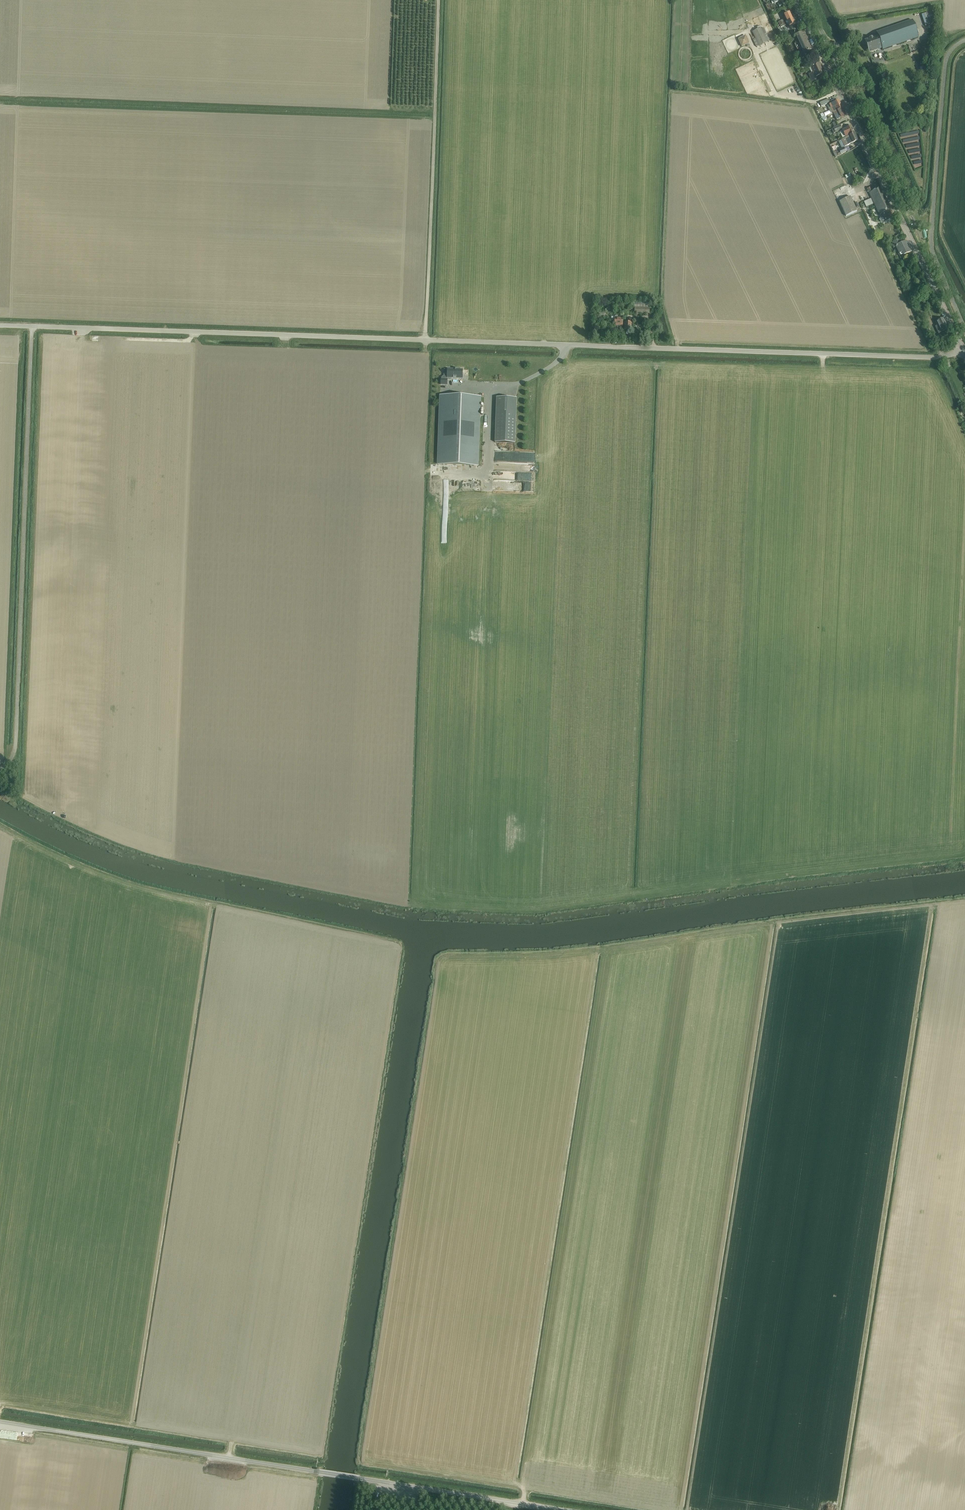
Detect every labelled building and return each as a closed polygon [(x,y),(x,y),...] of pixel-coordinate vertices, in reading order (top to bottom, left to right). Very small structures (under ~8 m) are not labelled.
[(784,16),(787,22),(792,19),(790,13),(784,16)] [(792,19),(787,22),(790,28),(797,24),(795,20),(793,21),(792,19)] [(787,25),(784,20),(778,23),(781,28),(787,25)] [(878,37),(865,41),(869,53),(882,49),(883,51),(918,38),(912,20),(876,33),(878,37)] [(761,29),(753,33),(755,39),(753,40),(756,47),(759,46),(768,42),(767,41),(770,40),(764,28),(762,29),(761,29)] [(803,53),(812,50),(804,32),(796,36),(802,48),(801,48),(803,53)] [(738,40),(742,48),(750,44),(746,36),(738,40)] [(816,77),(823,74),(819,64),(811,68),(813,73),(809,75),(812,82),(818,80),(816,77)] [(827,106),(831,113),(832,112),(832,113),(843,108),(839,100),(834,103),(830,105),(827,106)] [(841,119),(846,116),(843,108),(832,113),(833,113),(837,120),(841,118),(841,119)] [(840,125),(832,130),(834,134),(842,130),(840,125)] [(840,132),(843,139),(846,138),(849,136),(855,134),(851,127),(846,129),(840,132)] [(839,150),(833,153),(835,158),(846,152),(844,148),(858,142),(855,135),(855,134),(849,136),(846,138),(843,139),(841,140),(841,141),(839,142),(842,148),(842,149),(839,150)] [(863,207),(866,205),(867,207),(874,204),(879,216),(882,214),(886,222),(895,218),(891,210),(881,188),(873,192),(871,188),(867,190),(871,199),(861,204),(863,207)] [(851,197),(839,202),(846,217),(857,211),(851,197)] [(900,258),(910,253),(911,252),(907,242),(902,244),(900,240),(891,244),(893,249),(896,248),(899,254),(898,254),(900,258)] [(623,318),(618,318),(618,316),(615,316),(614,326),(617,326),(617,327),(620,327),(620,326),(623,326),(623,318)] [(939,334),(941,333),(949,329),(943,319),(936,322),(937,326),(936,327),(939,334)] [(462,379),(463,370),(448,369),(447,378),(462,379)] [(479,466),(481,397),(439,395),(437,465),(479,466)] [(515,443),(517,398),(496,398),(495,443),(515,443)]
